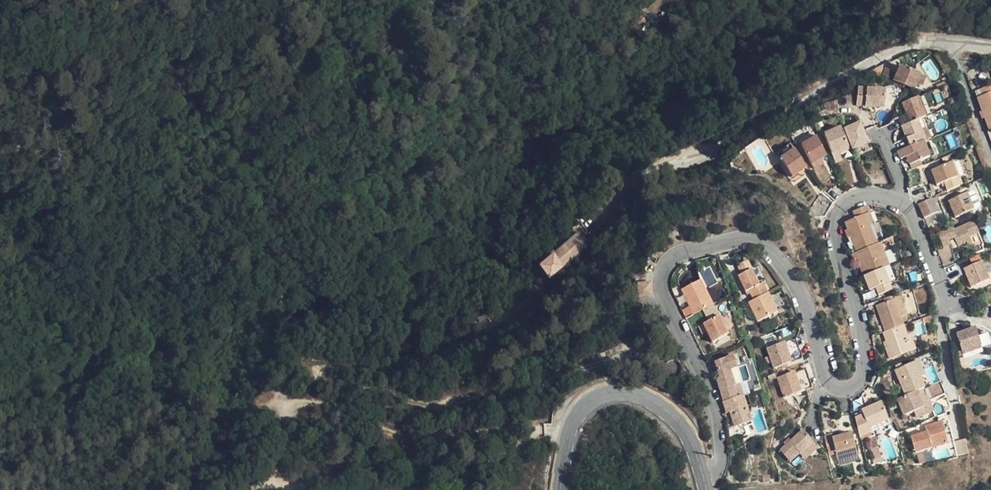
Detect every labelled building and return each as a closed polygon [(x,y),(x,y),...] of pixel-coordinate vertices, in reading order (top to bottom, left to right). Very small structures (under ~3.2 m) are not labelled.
[(899,64),(895,72),(894,77),(891,75),(892,71),(884,68),(881,76),(913,87),(916,80),(919,72),(899,64)] [(925,74),(919,72),(916,80),(921,82),(925,74)] [(981,96),(983,101),(990,122),(990,84),(985,87),(987,94),(981,96)] [(865,103),(865,106),(882,107),(883,89),(855,89),(855,103),(865,103)] [(907,155),(912,168),(922,164),(920,158),(930,154),(924,139),(926,138),(918,118),(926,115),(918,96),(902,102),(907,113),(910,121),(902,125),(906,136),(910,144),(898,150),(901,157),(907,155)] [(901,125),(902,125),(910,121),(907,113),(898,117),(901,125)] [(868,143),(863,133),(859,124),(843,131),(853,150),(859,148),(867,144),(868,143)] [(843,161),(840,155),(838,152),(848,147),(840,130),(839,129),(823,137),(836,164),(843,161)] [(894,141),(898,150),(910,144),(906,136),(894,141)] [(826,158),(815,139),(813,140),(800,148),(812,167),(821,161),(826,158)] [(870,149),(867,144),(859,148),(861,153),(870,149)] [(776,158),(780,163),(794,153),(790,148),(776,158)] [(794,153),(780,163),(793,181),(807,171),(794,153)] [(951,159),(932,167),(938,182),(958,174),(951,159)] [(825,166),(821,161),(812,167),(815,172),(825,166)] [(807,171),(793,181),(797,186),(810,176),(807,171)] [(969,192),(950,200),(956,216),(976,208),(969,192)] [(815,210),(821,219),(829,219),(836,204),(826,196),(822,198),(815,210)] [(939,211),(933,197),(915,204),(922,213),(923,217),(939,211)] [(857,221),(846,226),(858,256),(879,248),(871,230),(867,217),(871,216),(868,209),(854,214),(857,221)] [(875,228),(871,216),(867,217),(871,230),(875,228)] [(952,227),(938,232),(944,245),(951,243),(949,239),(948,236),(954,233),(956,237),(964,259),(987,250),(975,220),(953,229),(952,227)] [(584,247),(574,236),(539,269),(549,280),(584,247)] [(864,280),(884,272),(894,268),(886,245),(879,248),(858,256),(853,258),(855,265),(858,264),(864,280)] [(749,265),(752,276),(763,272),(759,262),(749,265)] [(966,269),(974,289),(990,282),(990,281),(983,262),(966,269)] [(959,271),(961,270),(958,264),(951,268),(956,280),(962,278),(959,271)] [(764,272),(763,272),(752,276),(749,277),(754,295),(758,294),(759,298),(761,304),(777,299),(773,287),(769,289),(764,272)] [(892,293),(884,272),(864,280),(870,294),(876,292),(879,298),(892,293)] [(694,288),(705,312),(715,308),(725,303),(714,280),(694,288)] [(647,285),(639,285),(639,295),(639,296),(648,296),(647,285)] [(777,299),(761,304),(756,305),(762,326),(783,319),(777,299)] [(906,326),(896,301),(886,305),(878,308),(888,334),(905,327),(906,326)] [(721,320),(715,308),(705,312),(697,316),(702,329),(712,325),(715,323),(721,320)] [(731,316),(721,320),(715,323),(718,329),(724,341),(739,334),(731,316)] [(893,360),(915,352),(909,337),(905,327),(888,334),(886,334),(889,343),(893,351),(890,352),(893,360)] [(958,330),(951,333),(955,346),(963,344),(965,351),(983,345),(978,328),(970,330),(959,333),(958,330)] [(913,335),(909,337),(915,352),(919,350),(913,335)] [(798,341),(794,342),(799,363),(804,361),(798,341)] [(799,363),(794,342),(770,350),(775,370),(787,367),(799,363)] [(963,344),(955,346),(958,356),(984,348),(983,345),(965,351),(963,344)] [(724,361),(731,388),(740,386),(750,383),(743,356),(724,361)] [(921,363),(917,365),(922,379),(927,377),(921,363)] [(927,390),(922,379),(917,365),(898,372),(908,398),(924,391),(927,390)] [(807,371),(802,372),(808,391),(813,390),(807,371)] [(808,391),(802,372),(790,376),(778,380),(784,399),(808,391)] [(743,397),(740,386),(731,388),(723,391),(725,401),(729,400),(743,397)] [(917,414),(918,416),(928,412),(924,401),(927,400),(924,391),(908,398),(899,401),(906,418),(917,414)] [(732,413),(735,412),(738,411),(739,415),(736,415),(742,438),(750,436),(748,429),(747,425),(756,423),(749,395),(743,397),(729,400),(732,413)] [(931,399),(927,400),(924,401),(928,412),(918,416),(920,420),(937,414),(931,399)] [(864,436),(874,432),(874,430),(880,428),(879,425),(890,420),(882,402),(863,410),(865,414),(867,418),(858,421),(864,436)] [(947,424),(940,426),(942,437),(949,436),(947,424)] [(942,437),(940,426),(927,428),(928,436),(913,439),(916,455),(951,447),(949,436),(942,437)] [(800,452),(803,455),(816,444),(804,431),(782,451),(790,460),(800,452)] [(833,434),(825,436),(829,452),(837,450),(839,457),(859,452),(854,433),(834,438),(833,434)] [(793,464),(803,455),(800,452),(790,460),(793,464)]
